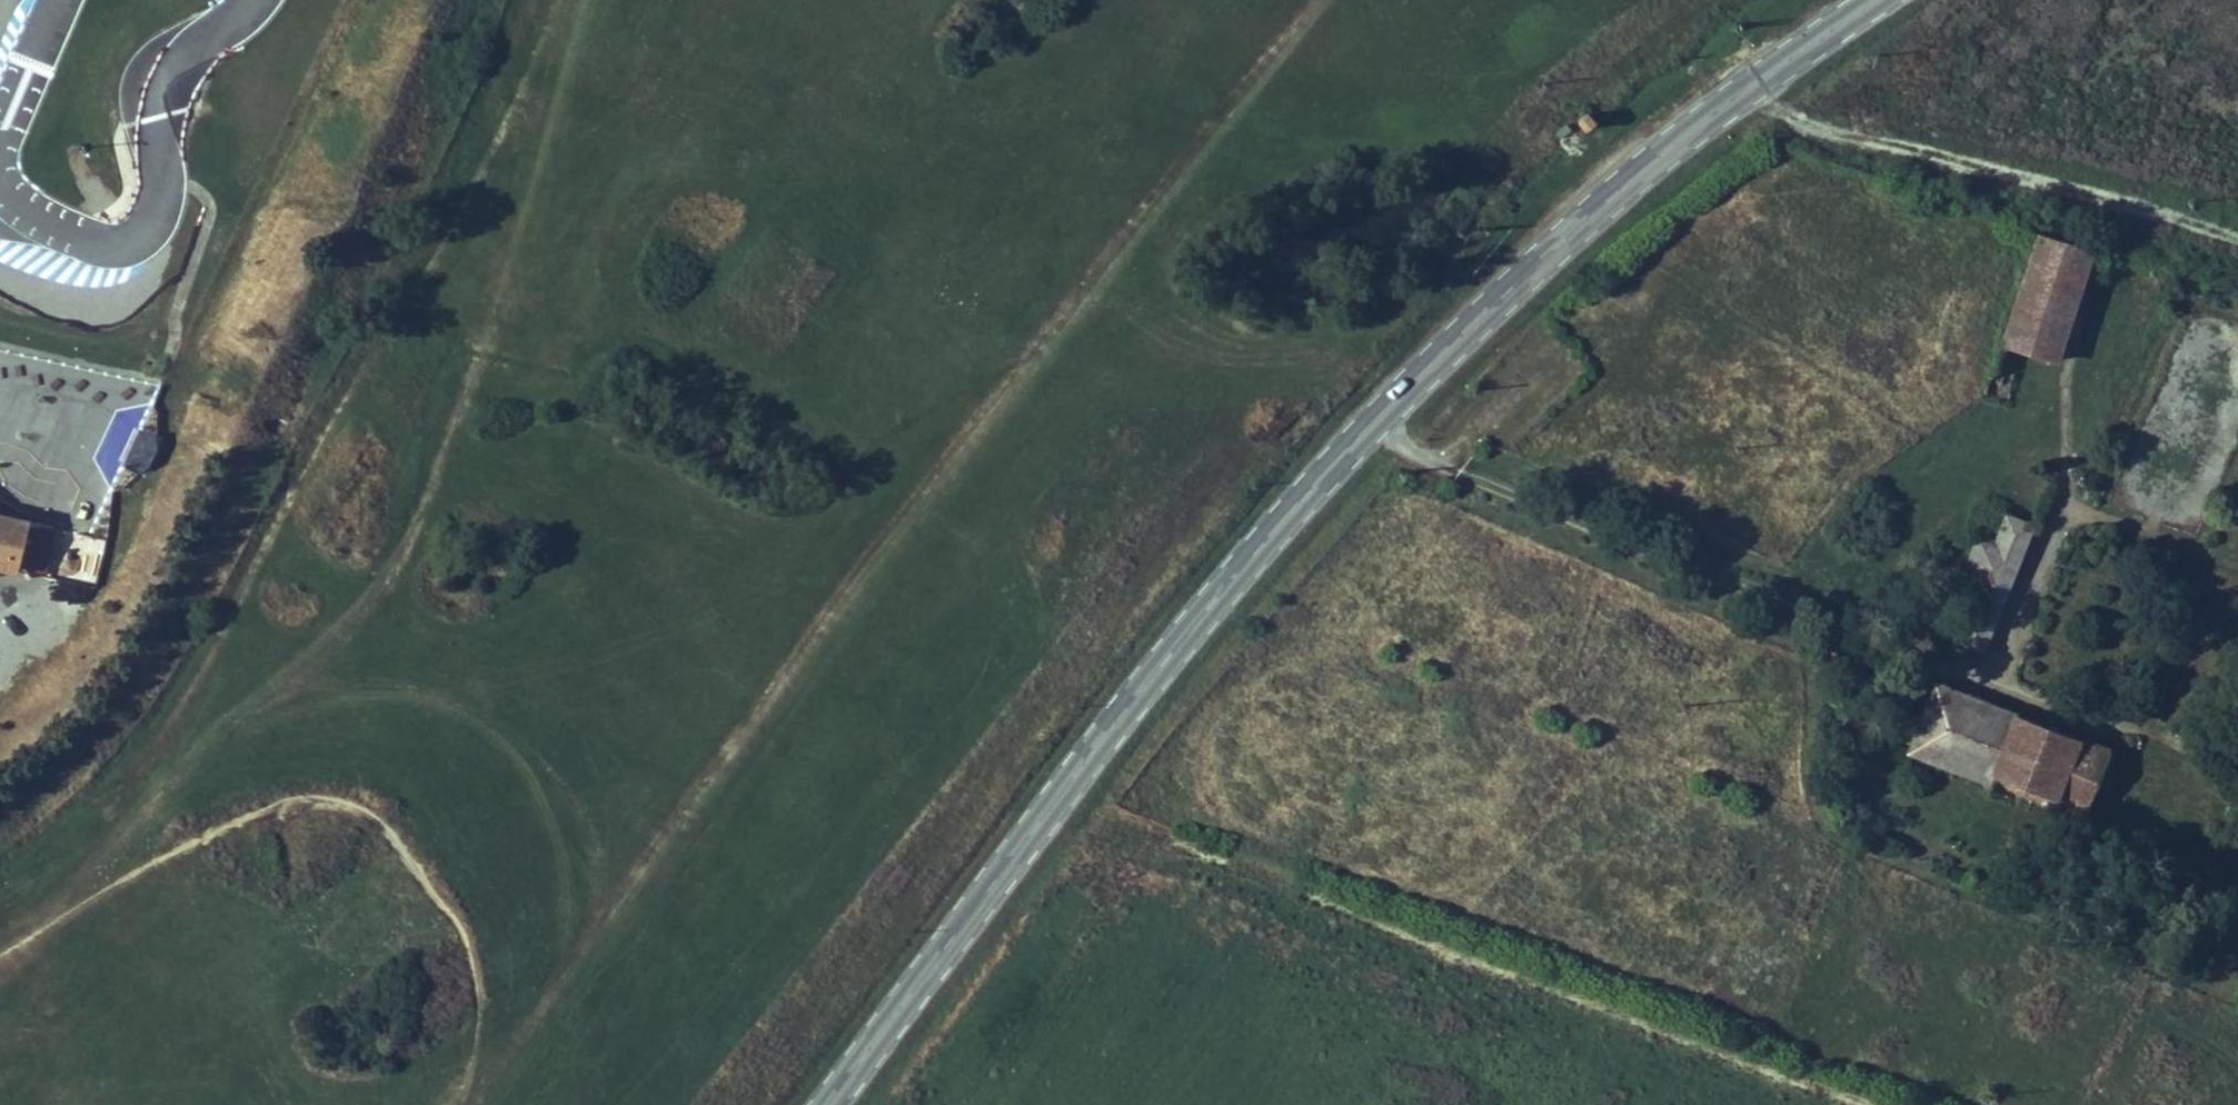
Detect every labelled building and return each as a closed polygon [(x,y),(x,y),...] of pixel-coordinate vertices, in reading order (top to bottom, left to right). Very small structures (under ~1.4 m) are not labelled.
[(1588,108),(1577,117),(1584,127),(1595,118),(1588,108)] [(1992,361),(2046,380),(2086,239),(2034,223),(1992,361)] [(96,583),(105,540),(53,528),(32,517),(32,511),(0,504),(0,563),(96,583)] [(2001,671),(2034,684),(2052,638),(2009,620),(2043,523),(2012,510),(2001,541),(1974,532),(1956,582),(1979,593),(1963,636),(2007,654),(2001,671)] [(2100,745),(1930,675),(1904,742),(1977,775),(1981,765),(2076,806),(2100,745)]
